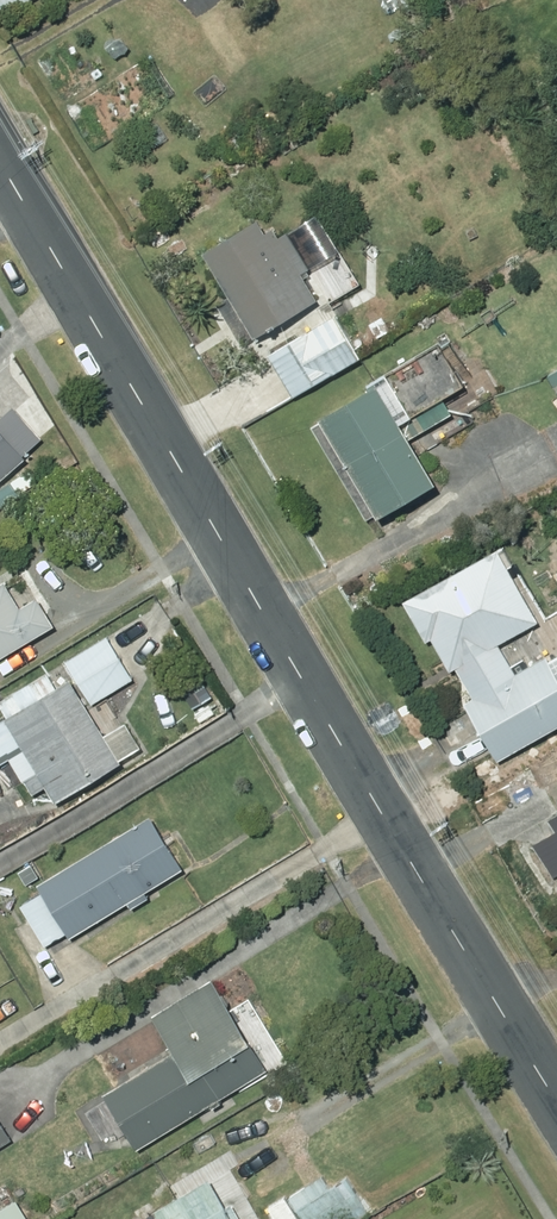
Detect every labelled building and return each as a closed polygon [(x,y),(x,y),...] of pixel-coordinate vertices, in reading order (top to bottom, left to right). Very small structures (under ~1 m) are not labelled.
[(29,0),(0,0),(0,17),(29,0)] [(311,303),(295,277),(305,271),(283,235),(274,240),(268,231),(260,236),(252,223),(197,256),(248,342),(311,303)] [(328,319),(263,356),(288,400),(354,362),(328,319)] [(379,319),(366,327),(373,338),(386,330),(379,319)] [(434,345),(363,387),(367,393),(310,425),(370,524),(429,489),(401,443),(446,417),(437,402),(459,388),(434,345)] [(556,402),(556,370),(543,379),(556,402)] [(19,462),(0,440),(0,479),(19,462)] [(398,605),(420,645),(426,642),(445,674),(451,671),(468,701),(461,705),(494,765),(556,729),(556,687),(542,659),(510,677),(493,647),(532,625),(491,553),(398,605)] [(49,629),(32,600),(15,610),(0,585),(0,659),(49,629)] [(102,639),(62,664),(88,706),(129,682),(102,639)] [(0,722),(0,765),(6,762),(29,798),(41,790),(51,806),(116,767),(65,683),(52,691),(43,675),(0,701),(0,713),(4,720),(0,722)] [(145,820),(32,889),(64,941),(123,906),(126,912),(142,902),(139,896),(177,873),(145,820)] [(530,850),(556,892),(556,832),(530,850)] [(99,1092),(131,1147),(262,1067),(208,977),(148,1013),(169,1050),(99,1092)] [(148,1210),(154,1218),(235,1218),(225,1202),(221,1204),(204,1176),(185,1187),(178,1175),(161,1185),(168,1198),(148,1210)] [(299,1218),(352,1218),(364,1212),(343,1178),(327,1188),(320,1175),(285,1196),(299,1218)] [(0,1206),(0,1218),(24,1218),(12,1199),(0,1206)]
